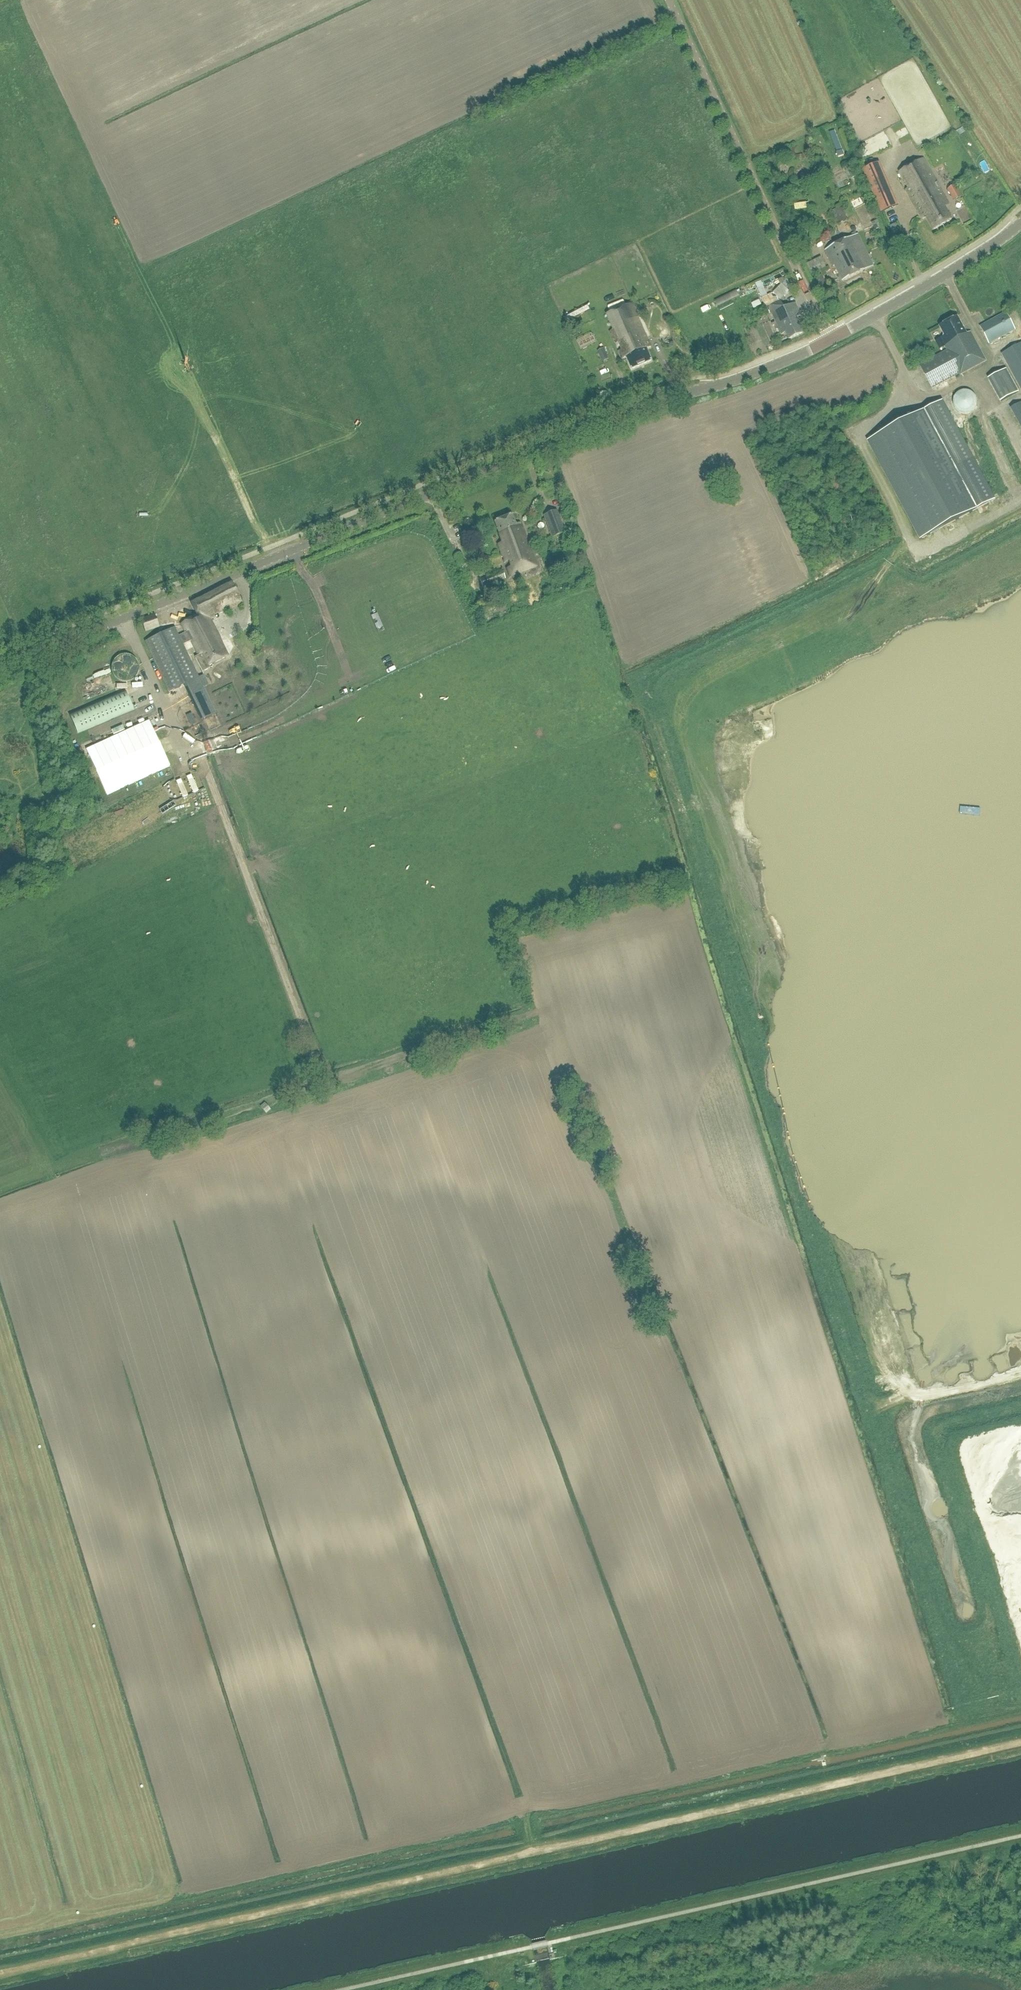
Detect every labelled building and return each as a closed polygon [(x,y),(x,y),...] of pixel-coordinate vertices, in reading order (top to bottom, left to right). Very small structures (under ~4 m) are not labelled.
[(924,159),(901,172),(900,173),(909,189),(906,191),(917,211),(922,220),(926,218),(934,230),(952,220),(943,204),(947,201),(924,159)] [(876,164),(862,171),(881,215),(896,208),(876,164)] [(953,201),(961,196),(955,185),(948,190),(953,201)] [(894,235),(900,233),(896,225),(890,227),(894,235)] [(857,233),(858,235),(825,251),(833,267),(835,266),(843,282),(874,267),(863,245),(868,243),(862,231),(857,233)] [(813,281),(816,288),(825,283),(822,277),(813,281)] [(786,285),(776,292),(782,301),(792,294),(786,285)] [(732,296),(737,305),(745,301),(741,292),(732,296)] [(789,340),(804,333),(797,318),(801,316),(796,303),(784,309),(780,301),(768,306),(769,308),(781,335),(786,333),(789,340)] [(768,306),(767,303),(757,308),(759,312),(769,308),(768,306)] [(632,370),(652,361),(647,349),(651,347),(632,304),(607,315),(614,330),(610,332),(616,344),(619,343),(623,350),(619,352),(623,360),(627,358),(632,370)] [(989,345),(1016,331),(1006,312),(979,326),(989,345)] [(960,375),(986,361),(971,332),(967,334),(958,317),(940,327),(945,336),(935,341),(940,350),(945,347),(947,351),(920,366),(932,389),(960,374),(960,375)] [(582,352),(599,348),(597,337),(579,341),(582,352)] [(1001,354),(1020,390),(1020,343),(1001,354)] [(603,362),(609,360),(604,349),(598,352),(603,362)] [(1005,369),(989,378),(1003,401),(1018,392),(1005,369)] [(977,400),(976,398),(976,397),(975,396),(974,394),(972,393),(971,392),(969,391),(967,391),(965,390),(963,391),(961,391),(959,392),(957,393),(956,395),(955,396),(954,398),(953,400),(953,402),(953,404),(954,406),(954,408),(955,410),(957,411),(958,412),(960,413),(962,414),(964,414),(966,414),(968,414),(970,413),(972,412),(973,411),(975,409),(976,408),(976,406),(977,404),(977,402),(977,400)] [(870,440),(922,539),(995,500),(942,402),(870,440)] [(1011,408),(1020,428),(1020,403),(1011,408)] [(987,408),(977,411),(981,422),(991,419),(987,408)] [(985,424),(989,439),(997,437),(993,422),(985,424)] [(566,533),(557,510),(543,516),(552,539),(566,533)] [(510,577),(537,567),(520,523),(515,525),(512,515),(494,522),(502,543),(498,545),(502,555),(505,563),(509,561),(511,567),(507,569),(510,577)] [(459,566),(465,563),(462,554),(455,557),(459,566)] [(483,588),(506,579),(502,571),(479,580),(483,588)] [(182,645),(190,642),(198,657),(195,658),(202,672),(210,669),(209,666),(227,657),(222,645),(222,644),(209,619),(242,603),(232,584),(222,588),(209,595),(191,603),(198,616),(181,624),(186,633),(178,636),(174,628),(145,642),(168,692),(198,678),(182,645)] [(140,621),(141,624),(145,632),(158,627),(154,616),(140,621)] [(228,630),(223,630),(223,633),(249,632),(249,623),(228,624),(228,630)] [(140,664),(138,660),(134,656),(130,654),(125,654),(121,655),(117,657),(114,661),(112,665),(112,669),(113,673),(115,678),(119,681),(124,683),(129,683),(134,682),(137,678),(140,674),(141,669),(140,664)] [(115,695),(123,691),(120,684),(112,688),(115,695)] [(74,707),(80,705),(78,695),(71,696),(74,707)] [(125,733),(129,743),(155,735),(153,729),(149,730),(147,726),(125,733)]
